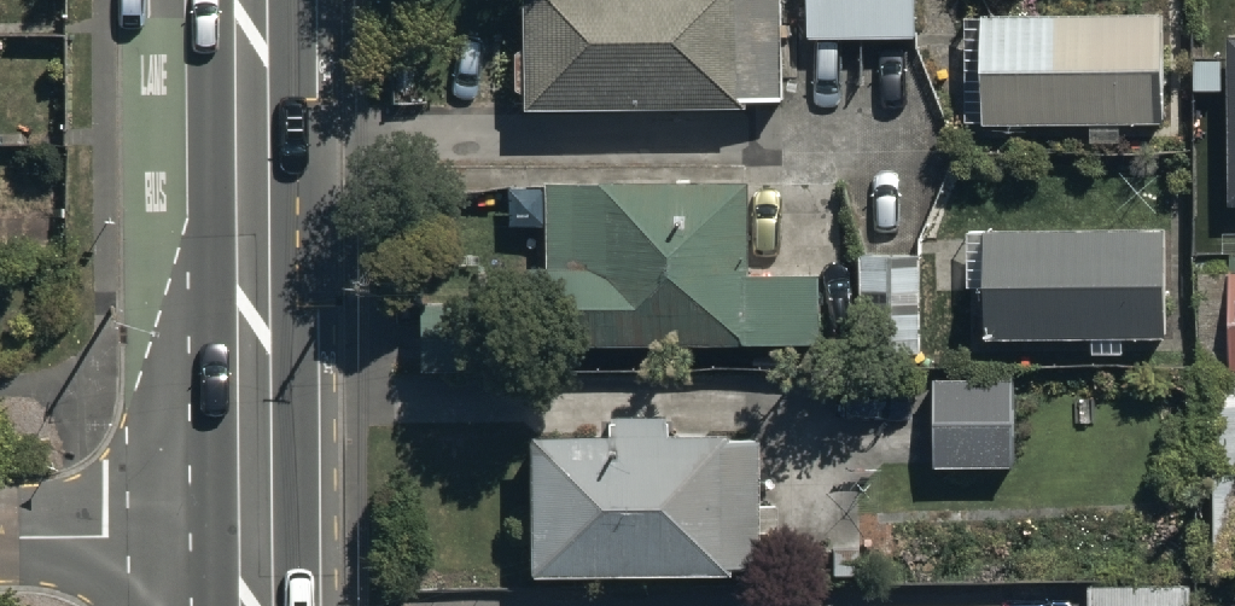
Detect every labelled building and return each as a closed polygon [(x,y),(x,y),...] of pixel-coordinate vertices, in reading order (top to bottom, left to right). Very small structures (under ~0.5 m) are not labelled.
[(522,97),(780,98),(780,0),(523,0),(522,97)] [(806,31),(916,29),(916,0),(805,0),(806,31)] [(1161,5),(962,7),(963,118),(1087,117),(1087,135),(1120,135),(1120,116),(1163,115),(1161,5)] [(1226,38),(1228,205),(1234,205),(1234,38),(1226,38)] [(747,171),(546,174),(547,257),(515,258),(516,339),(828,335),(827,261),(748,262),(747,171)] [(1163,219),(984,219),(984,225),(965,225),(965,282),(983,282),(983,332),(1090,332),(1090,347),(1122,347),(1122,329),(1163,329),(1163,219)] [(920,246),(857,246),(857,345),(920,346),(920,246)] [(505,294),(417,295),(417,366),(505,365),(505,294)] [(1012,368),(930,369),(931,460),(1013,460),(1012,368)] [(522,426),(524,566),(720,563),(720,556),(752,555),(751,434),(716,435),(716,425),(662,426),(662,409),(605,409),(605,425),(522,426)]
